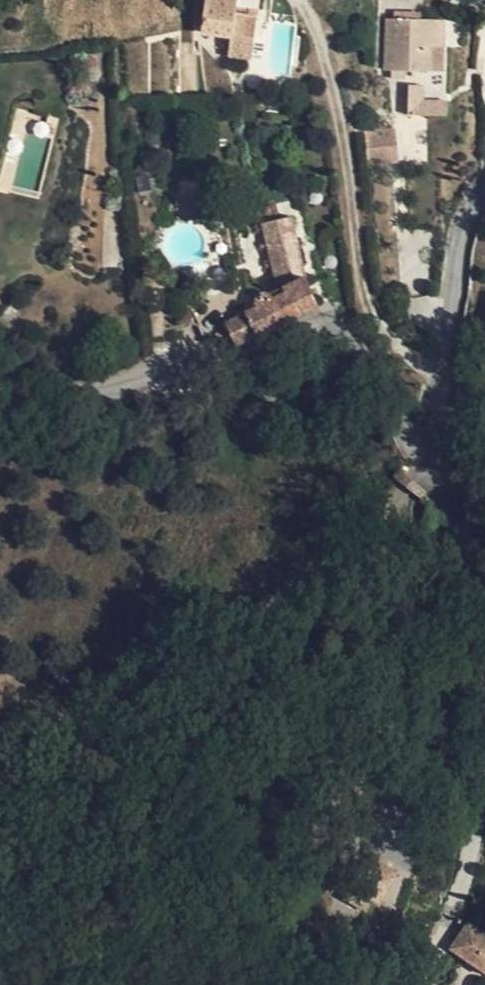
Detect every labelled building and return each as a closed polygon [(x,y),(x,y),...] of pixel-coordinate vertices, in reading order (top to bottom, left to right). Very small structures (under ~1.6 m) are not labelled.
[(240,0),(208,0),(204,34),(231,38),(228,57),(253,61),(258,18),(238,15),(240,0)] [(238,15),(258,18),(260,0),(240,0),(238,15)] [(392,72),(408,73),(435,73),(435,50),(436,23),(388,21),(387,72),(392,72)] [(445,50),(435,50),(435,73),(444,74),(445,50)] [(407,81),(408,73),(392,72),(391,81),(407,81)] [(408,116),(447,113),(446,97),(427,98),(426,84),(406,85),(408,116)] [(393,123),(364,127),(368,159),(396,156),(393,123)] [(212,191),(176,197),(181,224),(217,217),(212,191)] [(237,347),(320,306),(309,283),(293,219),(263,226),(281,297),(275,300),(272,296),(267,294),(263,294),(259,296),(257,300),(257,304),(259,309),(247,315),(249,322),(230,331),(237,347)] [(173,304),(147,307),(151,344),(171,343),(178,338),(173,304)] [(227,326),(230,331),(249,322),(247,315),(227,326)] [(377,905),(391,878),(365,863),(345,901),(366,911),(371,902),(377,905)] [(468,921),(451,947),(484,971),(484,933),(468,921)]
